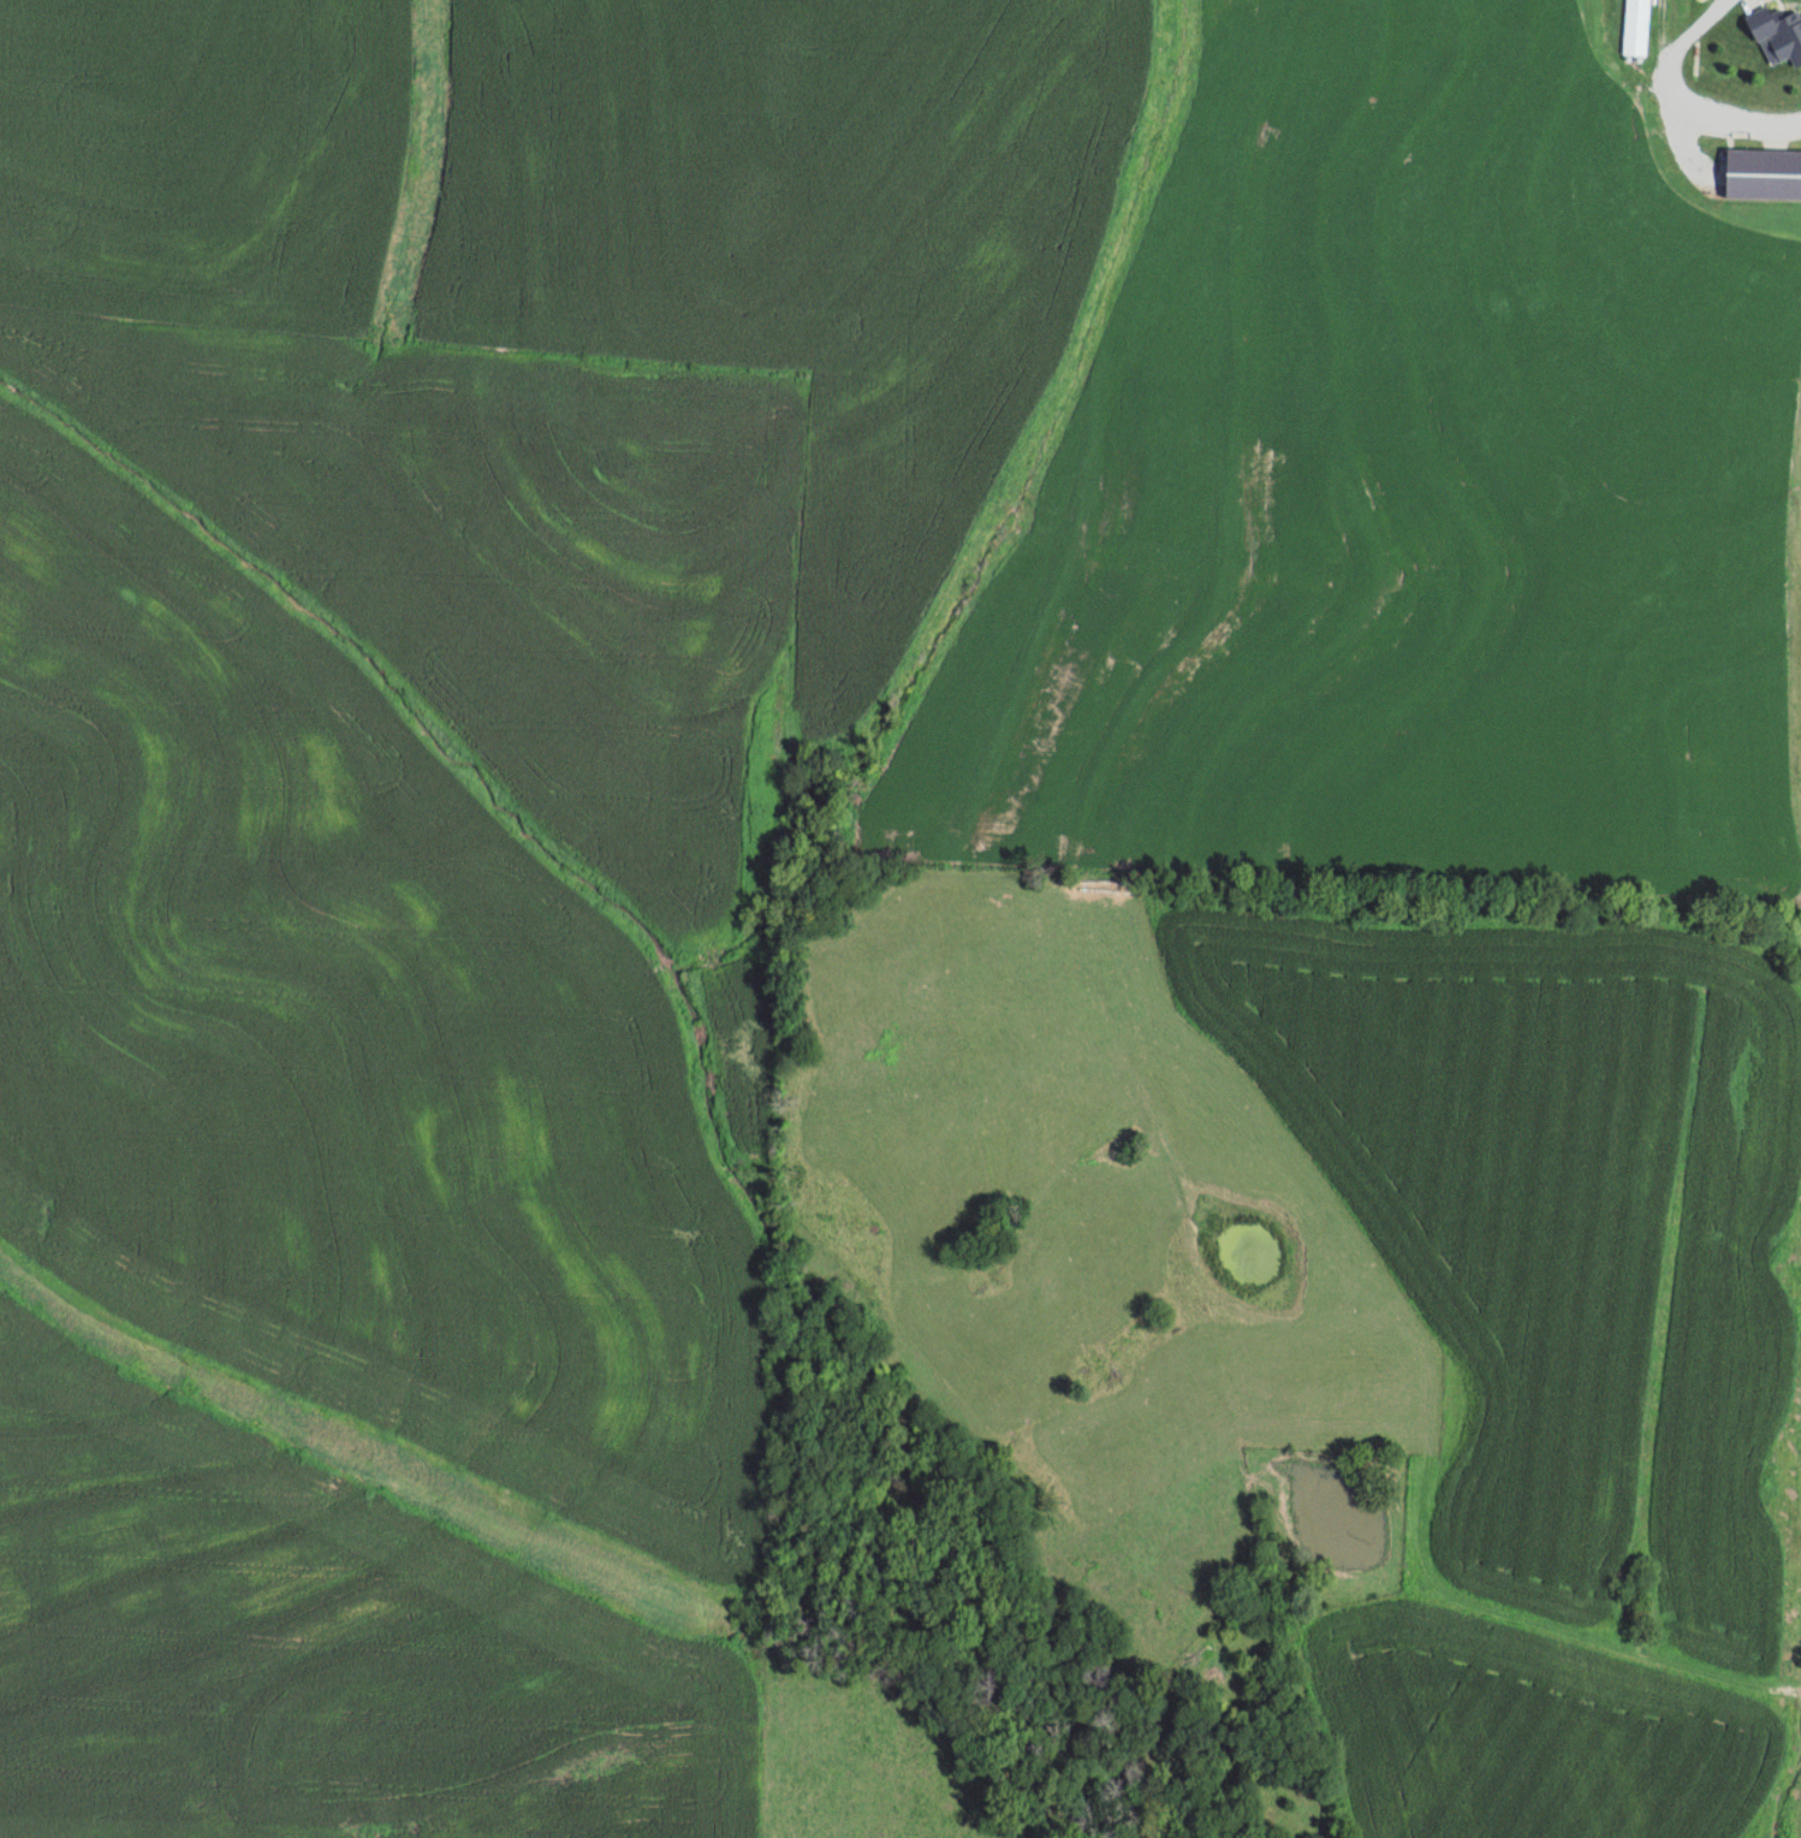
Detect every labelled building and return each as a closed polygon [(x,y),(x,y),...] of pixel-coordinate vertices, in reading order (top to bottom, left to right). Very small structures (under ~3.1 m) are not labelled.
[(1654,0),(1629,0),(1626,54),(1651,56),(1654,0)] [(1792,21),(1787,9),(1776,13),(1773,6),(1748,17),(1759,44),(1783,33),(1799,68),(1800,67),(1800,17),(1792,21)] [(1736,150),(1735,198),(1800,200),(1800,151),(1736,150)]
